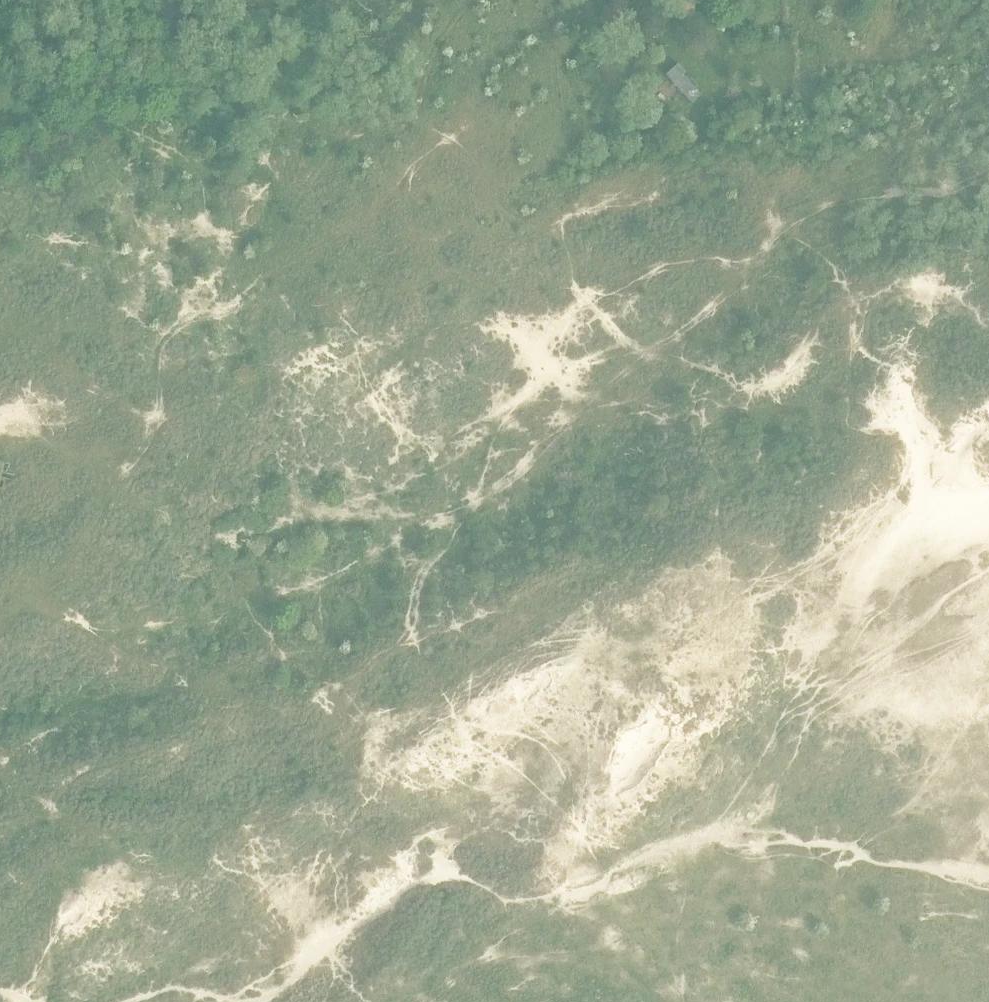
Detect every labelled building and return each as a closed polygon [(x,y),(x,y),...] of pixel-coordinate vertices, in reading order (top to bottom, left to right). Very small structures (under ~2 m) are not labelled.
[(700,93),(675,65),(666,73),(691,101),(700,93)]
